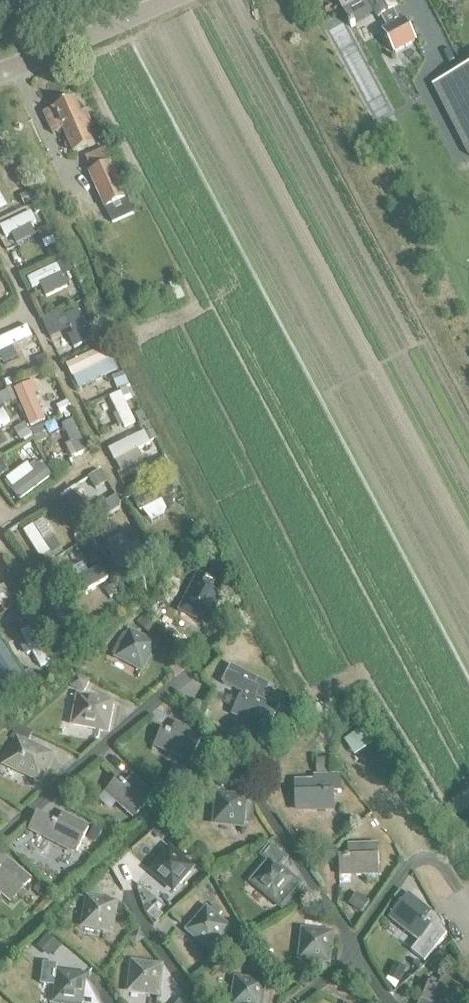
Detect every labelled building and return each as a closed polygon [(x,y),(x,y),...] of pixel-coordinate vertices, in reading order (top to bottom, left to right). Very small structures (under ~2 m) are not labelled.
[(343,9),(360,0),(338,0),(343,9)] [(378,19),(381,18),(387,29),(399,23),(393,11),(395,10),(390,0),(368,0),(378,19)] [(382,32),(394,55),(416,43),(404,20),(399,23),(387,29),(382,32)] [(433,86),(468,157),(468,68),(433,86)] [(88,131),(92,129),(85,113),(81,115),(75,101),(54,111),(44,115),(53,135),(63,131),(73,154),(94,145),(88,131)] [(105,209),(112,224),(133,215),(127,200),(111,165),(89,174),(105,209)] [(30,190),(20,196),(25,206),(35,200),(30,190)] [(0,226),(5,237),(37,222),(31,211),(0,226)] [(58,249),(48,254),(52,262),(55,261),(62,257),(58,249)] [(62,257),(55,261),(63,277),(73,272),(65,256),(62,257)] [(56,264),(27,278),(32,288),(61,275),(56,264)] [(179,286),(172,290),(177,302),(185,299),(179,286)] [(93,340),(78,309),(64,315),(79,346),(93,340)] [(0,338),(0,353),(33,338),(28,325),(0,338)] [(97,328),(89,331),(93,341),(101,337),(97,328)] [(107,346),(67,364),(72,376),(113,358),(107,346)] [(45,356),(36,360),(40,369),(50,365),(45,356)] [(11,374),(4,377),(7,386),(15,382),(11,374)] [(125,377),(113,383),(117,391),(129,386),(125,377)] [(14,388),(31,426),(45,420),(34,395),(39,393),(33,380),(14,388)] [(136,423),(121,391),(109,397),(125,428),(136,423)] [(0,396),(0,409),(10,402),(6,393),(0,396)] [(68,402),(56,407),(61,417),(72,411),(68,402)] [(0,413),(0,427),(18,417),(12,406),(0,413)] [(88,450),(74,419),(62,425),(77,455),(88,450)] [(146,420),(137,424),(141,432),(149,428),(146,420)] [(27,426),(16,432),(22,444),(33,438),(27,426)] [(42,426),(32,432),(38,445),(49,439),(42,426)] [(153,431),(146,434),(151,443),(158,440),(153,431)] [(145,432),(109,449),(114,461),(151,443),(146,434),(145,432)] [(165,458),(153,464),(159,476),(171,470),(165,458)] [(9,471),(1,460),(0,460),(0,477),(9,471)] [(11,489),(19,500),(53,475),(44,464),(11,489)] [(99,472),(87,479),(93,489),(105,482),(99,472)] [(168,481),(134,498),(140,511),(174,494),(168,481)] [(78,494),(67,500),(77,519),(89,512),(78,494)] [(116,497),(99,506),(105,517),(121,507),(116,497)] [(35,524),(23,530),(40,558),(51,551),(35,524)] [(138,539),(110,551),(116,563),(144,551),(138,539)] [(110,578),(102,565),(67,585),(75,598),(110,578)] [(15,571),(7,576),(13,586),(21,582),(15,571)] [(126,577),(117,581),(123,593),(132,589),(126,577)] [(111,587),(104,590),(109,599),(115,595),(111,587)] [(182,613),(206,626),(220,601),(195,589),(182,613)] [(81,635),(61,600),(50,606),(71,641),(81,635)] [(32,626),(22,632),(41,668),(52,662),(32,626)] [(118,659),(143,671),(156,648),(131,635),(118,659)] [(9,684),(21,676),(0,643),(0,670),(9,684)] [(231,667),(221,685),(243,696),(241,700),(234,713),(266,731),(278,708),(262,699),(268,687),(231,667)] [(31,669),(24,672),(30,684),(36,681),(31,669)] [(77,677),(71,689),(84,695),(90,684),(77,677)] [(101,732),(108,733),(113,706),(107,705),(78,701),(73,727),(101,732)] [(199,705),(194,715),(204,720),(209,710),(199,705)] [(283,708),(276,723),(282,725),(289,722),(293,713),(283,708)] [(155,747),(192,763),(203,740),(175,727),(171,735),(162,732),(155,747)] [(16,743),(5,767),(40,784),(51,760),(42,755),(25,747),(30,736),(16,729),(11,740),(16,743)] [(330,763),(317,763),(317,777),(330,776),(330,763)] [(334,809),(334,792),(339,792),(339,776),(330,776),(317,777),(315,777),(315,783),(294,784),(295,810),(334,809)] [(107,792),(136,819),(154,800),(131,780),(125,787),(118,781),(107,792)] [(215,825),(243,828),(243,823),(251,823),(253,809),(245,808),(247,801),(219,798),(215,825)] [(41,837),(76,854),(88,831),(61,817),(57,825),(37,814),(29,832),(41,839),(41,837)] [(113,820),(107,830),(116,834),(121,824),(113,820)] [(162,823),(155,829),(164,839),(171,832),(162,823)] [(270,865),(254,884),(275,902),(284,911),(286,908),(293,900),(302,890),(293,882),(279,870),(288,860),(269,845),(260,857),(270,865)] [(339,859),(339,875),(379,873),(378,847),(349,849),(349,859),(339,859)] [(153,874),(174,891),(191,869),(170,852),(153,874)] [(14,903),(30,884),(7,865),(8,863),(0,856),(0,891),(14,903)] [(42,884),(35,891),(45,900),(52,893),(42,884)] [(359,894),(351,906),(363,915),(371,903),(359,894)] [(407,897),(390,917),(420,940),(410,952),(423,963),(446,935),(437,920),(431,915),(407,897)] [(293,900),(286,908),(293,914),(300,906),(293,900)] [(85,929),(112,933),(116,907),(89,903),(85,929)] [(189,933),(211,951),(228,931),(206,913),(189,933)] [(140,932),(129,939),(134,947),(145,939),(140,932)] [(301,961),(329,964),(332,936),(305,933),(301,961)] [(51,938),(43,947),(54,956),(62,947),(51,938)] [(436,961),(430,967),(437,974),(443,968),(436,961)] [(394,964),(387,978),(399,984),(405,969),(394,964)] [(42,986),(58,989),(56,1002),(96,1002),(87,986),(88,979),(60,976),(60,979),(56,979),(58,967),(45,966),(42,986)] [(131,993),(159,996),(162,969),(135,967),(131,993)] [(429,1002),(466,1002),(468,997),(468,994),(443,981),(438,990),(429,985),(422,999),(429,1002)] [(266,987),(238,983),(234,1002),(263,1002),(266,987)]
